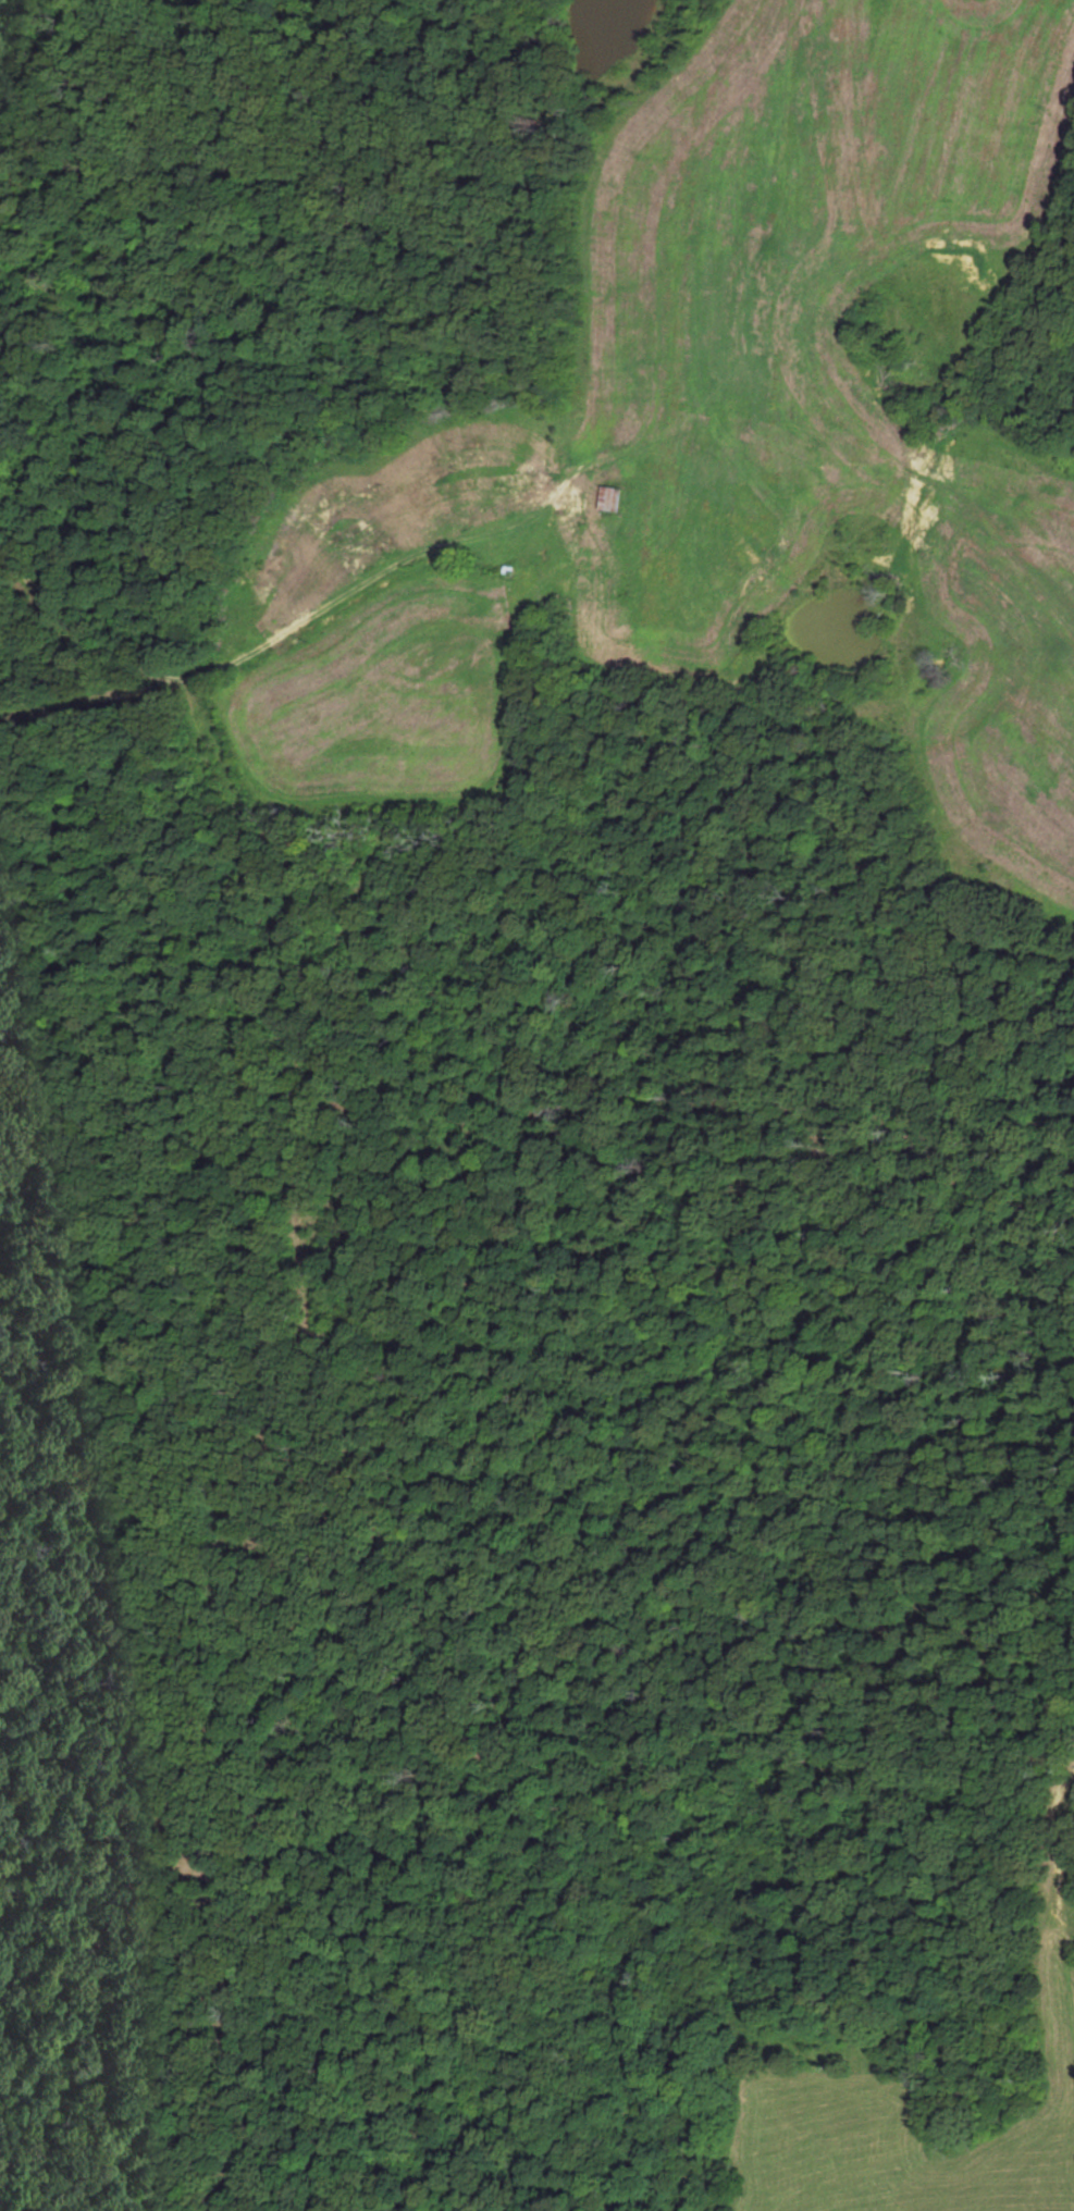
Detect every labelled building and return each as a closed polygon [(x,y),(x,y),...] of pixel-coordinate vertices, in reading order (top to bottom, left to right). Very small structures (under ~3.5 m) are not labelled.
[(622,513),(625,488),(604,486),(601,510),(622,513)]
